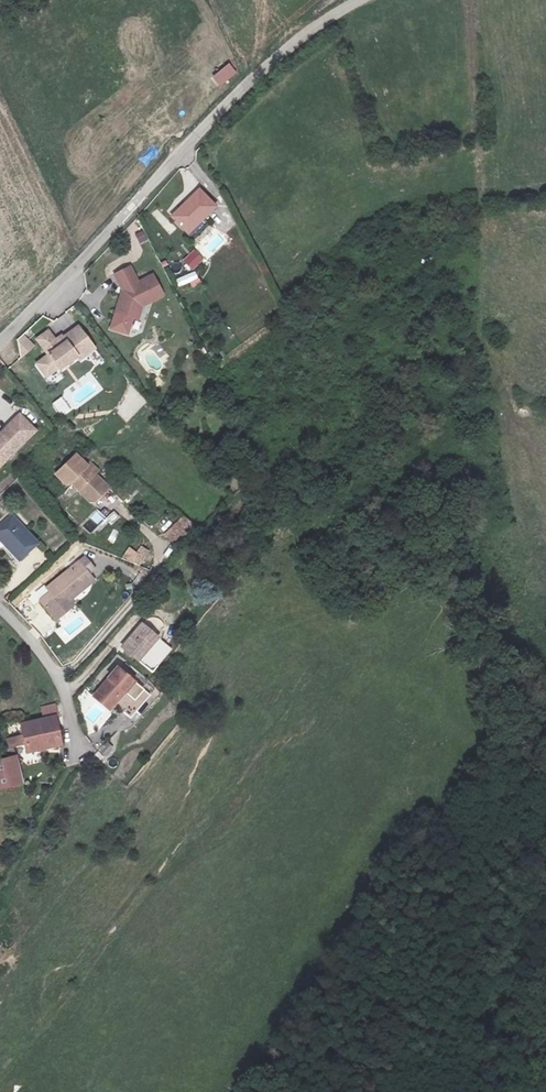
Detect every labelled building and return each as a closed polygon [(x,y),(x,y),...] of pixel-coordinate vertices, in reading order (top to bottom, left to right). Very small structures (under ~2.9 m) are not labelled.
[(219,88),(237,73),(229,63),(211,77),(219,88)] [(190,211),(166,238),(185,255),(209,228),(190,211)] [(145,230),(135,234),(139,244),(148,241),(145,230)] [(211,252),(220,242),(214,237),(206,247),(211,252)] [(194,250),(182,262),(191,272),(204,260),(194,250)] [(196,272),(175,279),(178,288),(199,281),(196,272)] [(127,285),(113,293),(121,309),(114,331),(131,336),(133,330),(138,331),(140,325),(161,314),(150,293),(136,301),(127,285)] [(27,334),(14,340),(22,355),(34,349),(27,334)] [(47,350),(36,359),(47,374),(36,383),(45,396),(57,387),(58,389),(76,375),(73,371),(87,360),(77,346),(55,362),(47,350)] [(52,404),(62,418),(74,410),(64,396),(52,404)] [(37,442),(21,426),(3,444),(0,447),(0,479),(37,442)] [(81,463),(56,484),(64,495),(72,493),(79,487),(86,494),(78,501),(87,511),(94,509),(107,496),(95,483),(98,481),(81,463)] [(103,516),(95,510),(83,526),(92,534),(104,519),(102,517),(103,516)] [(106,518),(112,525),(120,518),(115,512),(106,518)] [(164,535),(176,547),(196,527),(183,515),(164,535)] [(15,527),(0,541),(0,544),(13,557),(9,560),(20,572),(41,555),(15,527)] [(115,544),(118,532),(112,530),(108,542),(115,544)] [(136,552),(130,547),(122,556),(138,568),(150,552),(142,545),(136,552)] [(88,596),(98,590),(90,578),(56,599),(58,604),(46,611),(62,633),(75,624),(71,617),(93,604),(88,596)] [(104,597),(98,590),(88,596),(93,604),(104,597)] [(153,699),(173,676),(142,648),(122,671),(153,699)] [(120,693),(100,716),(116,730),(136,707),(120,693)] [(61,758),(61,746),(60,733),(23,738),(25,751),(6,753),(8,763),(0,765),(0,802),(21,797),(14,762),(61,758)] [(47,784),(52,776),(36,768),(32,776),(47,784)] [(12,911),(18,926),(25,923),(18,909),(12,911)]
